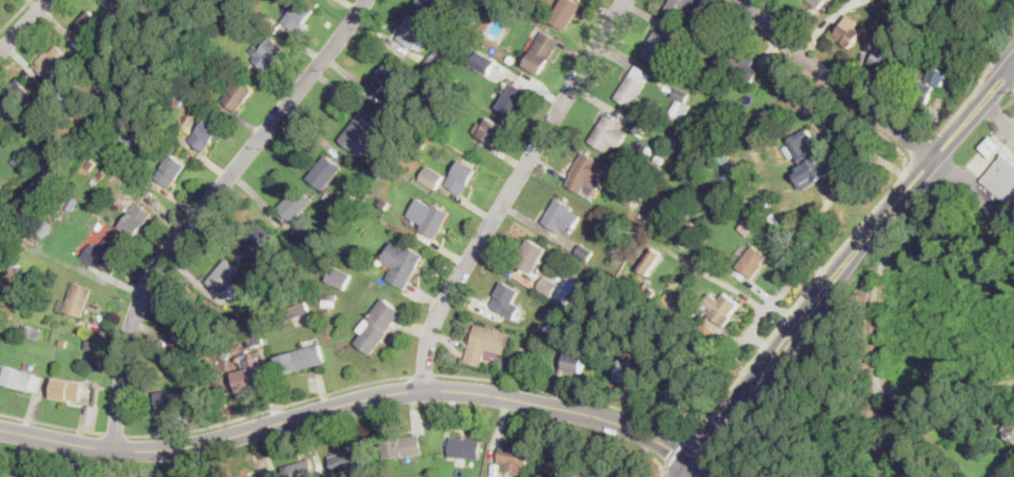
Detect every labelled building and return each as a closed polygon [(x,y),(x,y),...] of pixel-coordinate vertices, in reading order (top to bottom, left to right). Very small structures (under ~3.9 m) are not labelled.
[(103,2),(105,0),(130,0),(118,15),(103,2)] [(283,21),(301,0),(303,0),(315,11),(303,25),(297,32),(283,21)] [(419,2),(420,0),(443,0),(436,12),(419,2)] [(550,21),(562,0),(574,0),(582,4),(567,31),(550,21)] [(666,10),(672,0),(700,0),(712,7),(701,26),(683,15),(681,20),(666,10)] [(818,9),(809,0),(827,0),(818,9)] [(878,3),(880,0),(886,0),(891,4),(886,10),(878,3)] [(429,23),(415,49),(397,39),(398,38),(412,13),(429,23)] [(849,23),(854,27),(856,25),(864,31),(851,48),(834,36),(845,21),(849,23)] [(672,37),(659,63),(643,55),(657,29),(672,37)] [(541,75),(525,65),(544,31),(561,40),(541,75)] [(730,37),(723,51),(715,47),(722,33),(730,37)] [(286,48),(267,72),(252,60),(256,55),(250,50),(254,44),(261,49),(271,36),(286,48)] [(58,45),(70,57),(71,58),(51,80),(37,67),(40,64),(37,61),(49,49),(52,52),(58,45)] [(451,55),(446,61),(432,54),(438,46),(451,55)] [(477,49),(474,54),(469,51),(473,46),(477,49)] [(734,46),(746,55),(748,53),(757,59),(755,62),(762,67),(751,83),(723,63),(734,46)] [(904,64),(892,79),(870,62),(881,47),(904,64)] [(489,75),(471,65),(479,50),(498,60),(489,75)] [(446,61),(438,77),(424,69),(432,54),(446,61)] [(515,58),(511,64),(507,61),(511,56),(515,58)] [(404,76),(385,98),(371,86),(389,64),(404,76)] [(650,76),(631,107),(616,97),(636,65),(651,75),(650,76)] [(950,73),(943,87),(933,83),(932,84),(937,87),(928,105),(910,96),(919,78),(928,82),(935,66),(950,73)] [(119,81),(115,85),(108,79),(112,74),(119,81)] [(240,109),(237,112),(222,99),(240,77),(256,90),(240,109)] [(35,94),(16,115),(1,100),(21,80),(35,94)] [(515,118),(498,109),(512,83),(530,93),(515,118)] [(690,105),(679,126),(674,124),(677,117),(670,113),(677,100),(672,98),(678,88),(690,94),(686,103),(690,105)] [(187,98),(180,106),(174,101),(181,93),(187,98)] [(627,133),(619,146),(611,141),(606,149),(591,139),(606,115),(621,124),(619,128),(627,133)] [(206,150),(204,152),(190,140),(209,116),(224,128),(206,150)] [(373,130),(355,151),(341,140),(359,118),(373,130)] [(496,144),(479,134),(490,118),(506,128),(496,144)] [(388,128),(383,134),(373,125),(378,119),(388,128)] [(648,130),(643,138),(632,131),(636,124),(648,130)] [(818,162),(815,164),(811,166),(809,162),(803,166),(788,140),(808,128),(824,154),(818,157),(820,161),(818,162)] [(134,137),(129,145),(119,139),(124,131),(134,137)] [(1003,147),(993,158),(981,147),(992,136),(1003,147)] [(743,173),(728,184),(705,151),(720,141),(743,173)] [(653,149),(650,155),(644,152),(647,146),(653,149)] [(31,154),(28,157),(21,152),(26,147),(32,152),(31,154)] [(611,168),(602,182),(600,186),(589,179),(581,193),(567,185),(573,175),(570,174),(571,173),(583,152),(611,168)] [(1004,153),(1013,162),(1013,200),(1010,205),(981,180),(1004,153)] [(176,183),(171,189),(155,177),(172,154),(188,166),(176,183)] [(343,167),(324,191),(309,178),(328,154),(343,167)] [(664,157),(660,163),(655,160),(658,154),(664,157)] [(661,166),(657,173),(639,163),(643,156),(661,166)] [(23,163),(17,168),(11,162),(16,157),(23,163)] [(97,162),(91,169),(86,165),(92,158),(97,162)] [(463,194),(447,184),(462,160),(478,170),(463,194)] [(437,190),(420,179),(428,165),(446,176),(437,190)] [(106,174),(101,179),(98,176),(103,171),(106,174)] [(99,182),(94,187),(90,183),(95,178),(99,182)] [(640,192),(631,206),(620,199),(628,185),(640,192)] [(306,215),(297,225),(279,208),(299,187),(314,200),(303,212),(306,215)] [(78,200),(72,211),(66,207),(72,197),(78,200)] [(420,198),(433,207),(436,202),(452,213),(435,239),(420,229),(422,225),(409,216),(420,198)] [(582,217),(571,234),(561,228),(559,231),(543,221),(557,198),(573,207),(571,210),(582,217)] [(134,239),(133,240),(117,227),(138,202),(154,214),(134,239)] [(104,224),(100,230),(95,226),(99,220),(104,224)] [(51,226),(44,237),(36,232),(44,221),(51,226)] [(753,228),(747,234),(739,227),(745,221),(753,228)] [(637,227),(634,233),(629,230),(632,224),(637,227)] [(259,260),(258,261),(242,249),(259,225),(276,237),(259,260)] [(695,231),(692,237),(685,233),(689,227),(695,231)] [(104,235),(99,241),(95,238),(99,231),(104,235)] [(43,239),(38,246),(28,239),(33,232),(43,239)] [(109,238),(123,250),(105,273),(93,264),(92,265),(81,256),(92,242),(99,248),(107,237),(109,238)] [(533,274),(517,263),(523,253),(521,252),(530,238),(548,249),(533,274)] [(394,242),(406,248),(408,245),(426,255),(406,289),(405,289),(388,279),(394,268),(382,262),(394,242)] [(593,252),(588,261),(575,253),(580,245),(581,244),(593,252)] [(764,264),(753,279),(737,266),(750,249),(753,244),(768,256),(763,263),(764,264)] [(661,253),(647,275),(637,268),(652,246),(661,253)] [(227,290),(224,293),(209,281),(228,258),(243,270),(227,290)] [(28,275),(25,285),(15,282),(13,288),(4,285),(9,265),(20,268),(19,273),(28,275)] [(353,274),(346,290),(326,281),(333,265),(353,274)] [(560,283),(552,296),(538,288),(546,275),(560,283)] [(604,283),(599,291),(591,286),(596,278),(604,283)] [(648,283),(641,293),(638,291),(645,280),(648,283)] [(86,309),(83,317),(64,310),(75,281),(93,288),(86,309)] [(523,307),(515,320),(491,306),(506,282),(522,291),(515,302),(523,307)] [(655,290),(650,297),(646,294),(651,287),(655,290)] [(294,293),(290,299),(285,296),(289,290),(294,293)] [(337,295),(337,301),(336,301),(335,308),(320,306),(321,293),(337,295)] [(732,317),(724,327),(709,316),(725,293),(735,301),(738,303),(729,315),(732,317)] [(401,314),(394,324),(388,332),(389,333),(372,355),(356,343),(364,333),(359,329),(367,318),(368,319),(384,298),(403,312),(401,314)] [(292,319),(291,316),(287,307),(305,300),(309,313),(292,319)] [(677,307),(674,313),(669,310),(672,304),(677,307)] [(267,312),(263,317),(258,312),(262,307),(267,312)] [(503,332),(497,352),(487,349),(482,366),(467,362),(467,359),(477,324),(503,332)] [(555,328),(552,335),(545,332),(548,324),(555,328)] [(27,325),(35,328),(35,326),(42,328),(38,340),(24,335),(27,325)] [(259,345),(252,347),(248,332),(261,328),(265,343),(259,345)] [(70,338),(68,344),(60,342),(62,336),(70,338)] [(93,340),(91,350),(83,349),(85,339),(93,340)] [(298,370),(283,375),(277,357),(320,343),(325,362),(298,370)] [(587,355),(584,372),(565,369),(568,352),(568,351),(587,355)] [(685,354),(683,362),(672,359),(675,351),(685,354)] [(258,357),(260,365),(261,365),(267,384),(257,387),(239,393),(233,373),(246,369),(244,361),(258,357)] [(637,386),(615,379),(621,359),(643,366),(637,386)] [(43,377),(39,393),(2,383),(4,378),(0,377),(3,364),(44,376),(43,377)] [(81,399),(80,402),(51,395),(55,379),(55,376),(85,383),(81,399)] [(161,410),(158,411),(155,392),(193,386),(196,405),(161,410)] [(670,400),(684,399),(684,390),(669,391),(670,400)] [(1002,428),(1013,413),(1013,443),(1003,434),(1006,431),(1002,428)] [(403,456),(386,459),(383,441),(421,435),(424,452),(403,456)] [(480,457),(480,459),(450,456),(450,454),(452,437),(482,440),(480,457)] [(530,450),(526,475),(504,472),(506,464),(500,463),(503,445),(530,450)] [(363,466),(338,473),(333,456),(358,449),(363,466)] [(311,458),(316,476),(287,476),(284,467),(311,458)] [(620,474),(626,476),(599,476),(605,465),(610,468),(612,465),(622,471),(620,474)] [(578,471),(577,476),(553,476),(555,467),(578,471)]
